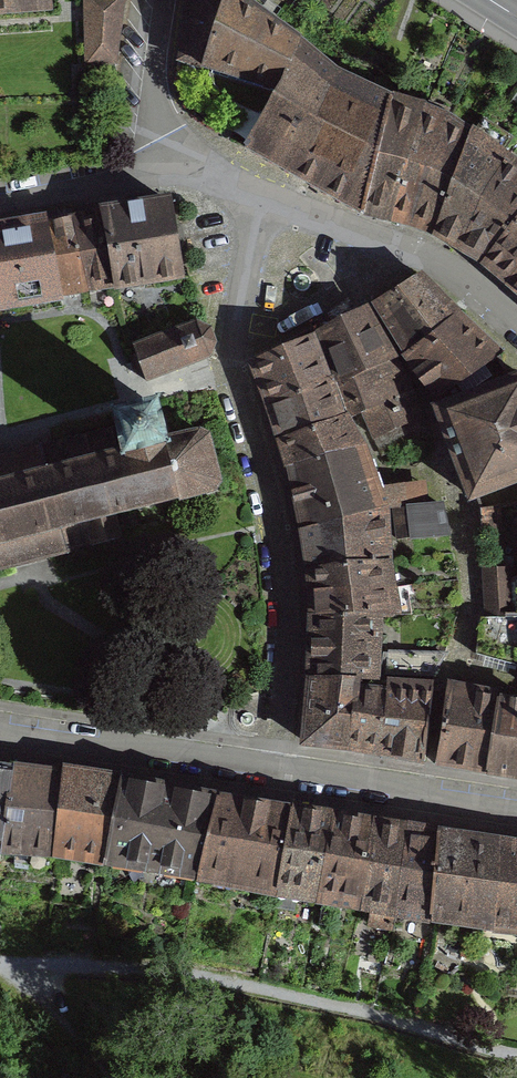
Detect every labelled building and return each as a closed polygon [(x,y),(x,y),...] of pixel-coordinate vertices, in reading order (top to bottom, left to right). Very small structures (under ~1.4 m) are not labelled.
[(51,8),(50,0),(0,0),(0,12),(51,8)] [(85,53),(117,51),(124,0),(83,0),(85,53)] [(177,60),(211,70),(212,78),(218,86),(227,95),(240,104),(265,115),(304,48),(281,27),(241,0),(185,0),(177,60)] [(335,73),(304,48),(265,115),(245,146),(364,213),(392,101),(335,73)] [(423,110),(392,101),(364,213),(435,232),(472,133),(450,120),(423,110)] [(472,133),(435,232),(485,261),(516,223),(516,166),(500,153),(511,137),(483,120),(474,134),(472,133)] [(170,200),(100,211),(101,213),(114,287),(182,276),(170,200)] [(101,213),(75,219),(87,292),(114,287),(101,213)] [(75,219),(47,223),(60,295),(87,292),(75,219)] [(47,223),(0,232),(0,305),(60,295),(47,223)] [(485,261),(516,290),(516,223),(485,261)] [(503,353),(418,276),(376,303),(415,364),(412,365),(438,397),(503,353)] [(405,377),(366,311),(318,333),(350,417),(363,411),(384,453),(428,437),(405,377)] [(199,325),(136,349),(148,384),(213,361),(219,346),(214,332),(199,325)] [(312,335),(253,362),(280,439),(343,416),(312,335)] [(470,498),(516,480),(516,377),(436,409),(470,498)] [(0,457),(0,568),(118,537),(112,515),(211,491),(217,481),(204,435),(196,432),(162,440),(153,404),(110,415),(113,426),(0,457)] [(343,416),(280,439),(289,467),(304,529),(309,569),(391,559),(391,551),(385,552),(383,507),(380,499),(386,496),(383,489),(378,491),(362,448),(343,416)] [(443,504),(393,508),(396,539),(448,533),(443,504)] [(498,509),(482,510),(484,532),(498,531),(498,509)] [(391,559),(309,569),(312,614),(381,617),(400,613),(391,559)] [(482,569),(485,617),(516,615),(516,579),(510,580),(506,568),(482,569)] [(381,617),(312,614),(311,678),(378,678),(381,617)] [(485,617),(480,617),(476,653),(516,665),(516,615),(485,617)] [(378,678),(311,678),(306,743),(422,760),(432,687),(378,678)] [(498,699),(448,689),(436,764),(486,771),(498,699)] [(498,699),(486,771),(516,777),(516,701),(498,699)] [(0,765),(0,847),(4,848),(17,767),(0,765)] [(60,773),(17,767),(4,848),(29,848),(27,868),(47,869),(48,851),(106,857),(122,776),(62,768),(60,773)] [(217,795),(122,776),(106,857),(197,875),(217,795)] [(292,808),(217,795),(197,875),(205,876),(204,883),(234,890),(235,882),(276,890),(292,808)] [(375,819),(292,808),(276,890),(275,906),(294,910),(296,898),(324,903),(322,924),(338,927),(342,900),(362,902),(375,819)] [(439,830),(375,819),(362,902),(371,903),(370,922),(401,927),(406,911),(433,914),(439,830)] [(439,830),(433,914),(486,922),(484,929),(499,931),(501,924),(516,926),(516,842),(439,830)]
